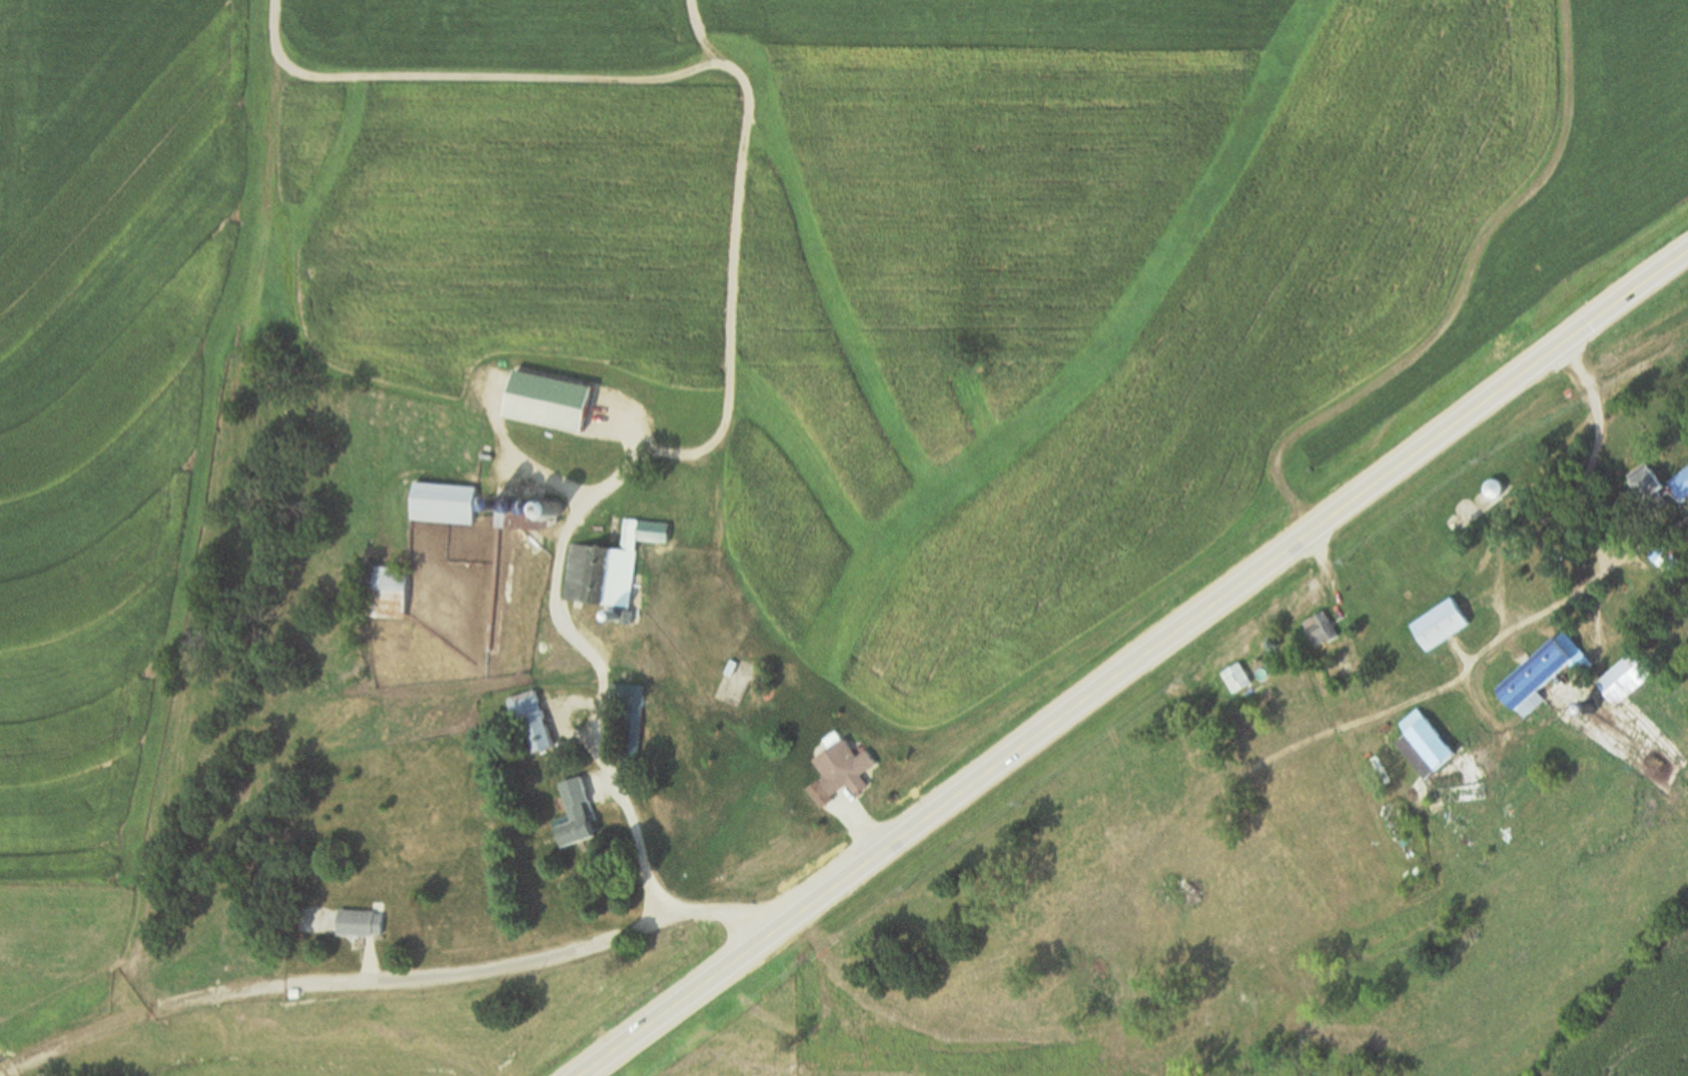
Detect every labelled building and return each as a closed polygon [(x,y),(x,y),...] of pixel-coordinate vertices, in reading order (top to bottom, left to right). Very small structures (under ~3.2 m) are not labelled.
[(516,372),(507,418),(589,435),(599,390),(516,372)] [(1645,462),(1664,490),(1643,504),(1624,475),(1645,462)] [(1496,502),(1505,488),(1492,479),(1483,493),(1496,502)] [(418,484),(416,521),(452,524),(478,525),(480,490),(418,484)] [(500,519),(552,522),(551,537),(529,536),(499,534),(500,519)] [(628,627),(640,540),(668,543),(672,525),(624,520),(620,550),(570,544),(562,603),(623,611),(621,626),(628,627)] [(1674,557),(1665,566),(1683,582),(1687,576),(1687,569),(1674,557)] [(412,570),(372,567),(369,618),(409,621),(412,570)] [(1453,598),(1471,626),(1428,653),(1411,626),(1453,598)] [(1324,613),(1338,638),(1317,650),(1302,625),(1324,613)] [(621,618),(620,617),(620,616),(618,615),(617,614),(615,614),(614,614),(613,615),(612,616),(611,617),(611,618),(612,621),(612,622),(614,623),(615,623),(616,623),(618,623),(620,622),(620,619),(621,618)] [(1564,633),(1497,691),(1523,721),(1545,701),(1538,694),(1572,664),(1582,676),(1593,666),(1564,633)] [(1634,652),(1595,685),(1615,710),(1655,677),(1634,652)] [(1242,665),(1222,677),(1235,696),(1255,684),(1242,665)] [(610,688),(610,703),(620,704),(616,771),(638,772),(643,689),(610,688)] [(556,749),(538,690),(509,699),(515,719),(524,716),(538,756),(556,749)] [(1420,710),(1457,758),(1425,783),(1397,746),(1406,738),(1398,727),(1420,710)] [(814,765),(837,797),(878,768),(868,755),(860,760),(846,740),(814,765)] [(535,762),(538,771),(529,773),(526,765),(535,762)] [(582,778),(597,823),(592,826),(596,839),(564,850),(554,822),(573,816),(562,785),(582,778)] [(1485,786),(1447,788),(1449,805),(1486,802),(1485,786)] [(339,913),(338,937),(381,940),(382,919),(374,919),(374,914),(339,913)]
